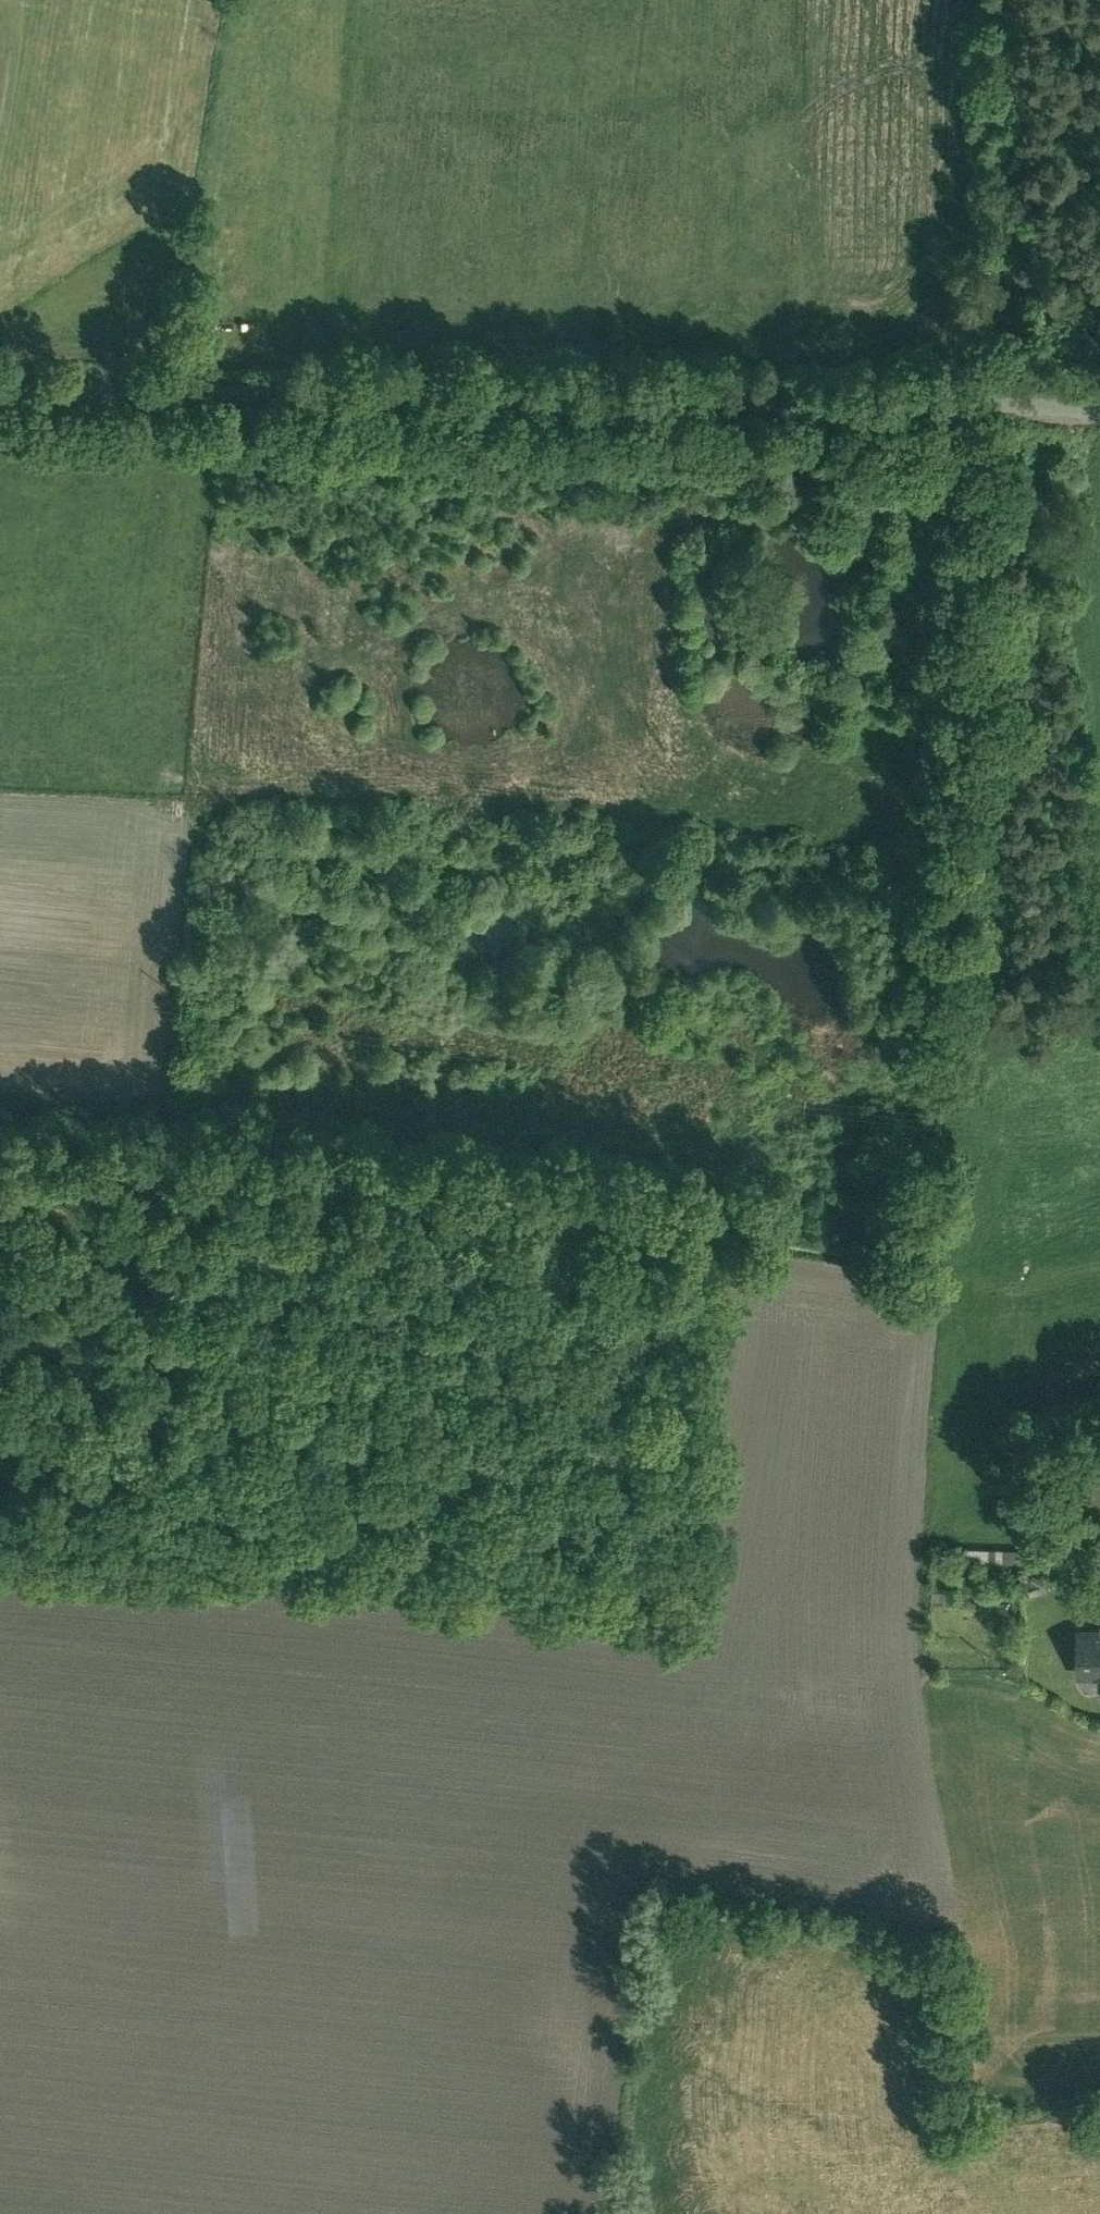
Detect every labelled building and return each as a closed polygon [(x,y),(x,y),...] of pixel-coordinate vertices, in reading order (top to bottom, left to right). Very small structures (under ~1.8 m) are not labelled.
[(1081,1633),(1081,1682),(1099,1682),(1099,1633),(1081,1633)]
